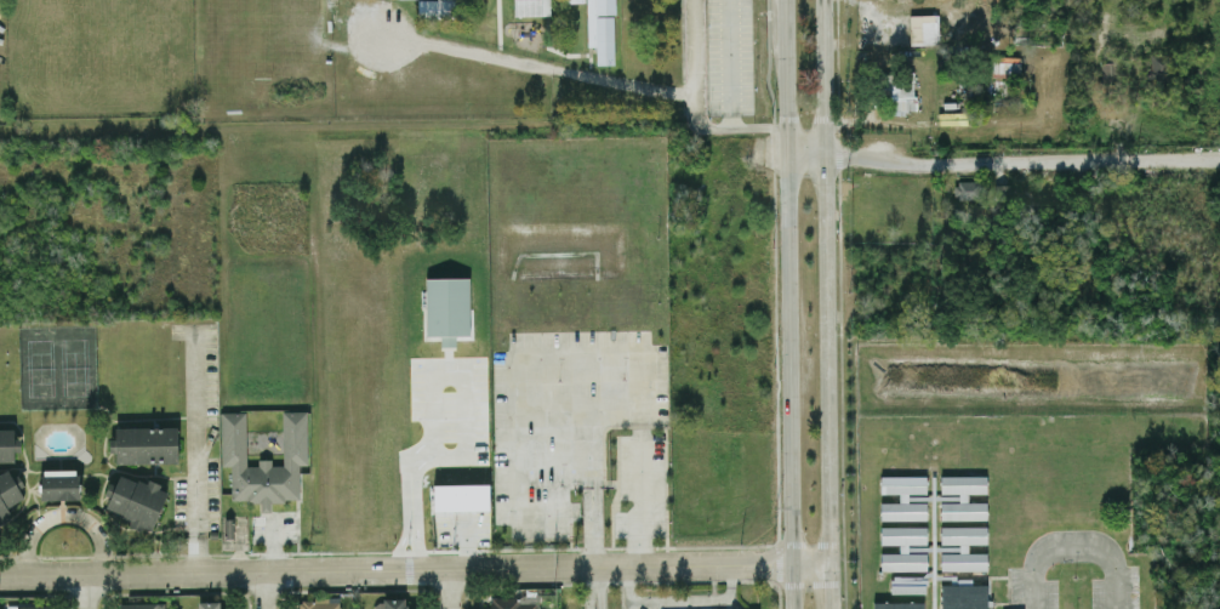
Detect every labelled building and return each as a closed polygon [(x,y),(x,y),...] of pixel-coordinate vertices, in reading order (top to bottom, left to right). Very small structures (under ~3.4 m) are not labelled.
[(516,8),(589,5),(592,65),(619,63),(616,0),(515,0),(516,8)] [(911,44),(938,44),(937,14),(910,15),(911,44)] [(1172,78),(1172,54),(1149,53),(1148,78),(1172,78)] [(993,56),(992,77),(1020,78),(1021,57),(993,56)] [(883,100),(891,100),(892,113),(915,112),(914,76),(882,77),(883,100)] [(956,198),(984,197),(984,180),(955,181),(956,198)] [(1009,184),(992,185),(993,200),(1010,200),(1009,184)] [(426,278),(426,336),(441,336),(441,346),(457,346),(457,335),(470,335),(470,278),(426,278)] [(221,412),(222,466),(231,465),(232,501),(260,501),(260,512),(271,512),(271,500),(300,500),(299,465),(308,465),(307,411),(282,411),(283,465),(272,465),(272,459),(258,459),(258,465),(247,465),(246,411),(221,412)] [(15,464),(15,451),(18,451),(18,426),(0,427),(0,464),(15,464)] [(178,427),(116,427),(116,439),(109,439),(109,452),(116,452),(116,463),(178,462),(178,427)] [(11,513),(7,507),(26,497),(11,468),(0,474),(0,519),(11,513)] [(79,499),(78,469),(41,470),(42,500),(79,499)] [(152,532),(168,490),(120,472),(116,484),(109,482),(104,495),(109,496),(105,509),(132,519),(130,524),(152,532)] [(987,519),(987,501),(968,502),(968,493),(987,493),(987,475),(941,476),(941,492),(960,492),(960,502),(941,502),(941,520),(987,519)] [(927,476),(881,476),(880,493),(927,494),(927,476)] [(489,484),(490,510),(434,511),(434,484),(489,484)] [(880,520),(927,519),(927,501),(880,502),(880,520)] [(941,570),(987,570),(987,552),(968,552),(968,544),(987,544),(987,526),(941,526),(941,544),(960,544),(960,552),(941,552),(941,570)] [(891,593),(926,593),(926,576),(891,577),(891,593)] [(987,584),(972,584),(972,582),(939,583),(940,608),(988,608),(987,584)] [(538,593),(525,593),(525,597),(490,596),(490,607),(483,607),(483,608),(538,608),(538,593)] [(299,608),(340,608),(339,598),(299,598),(299,608)] [(418,608),(406,608),(406,598),(374,599),(374,608),(418,608)]
